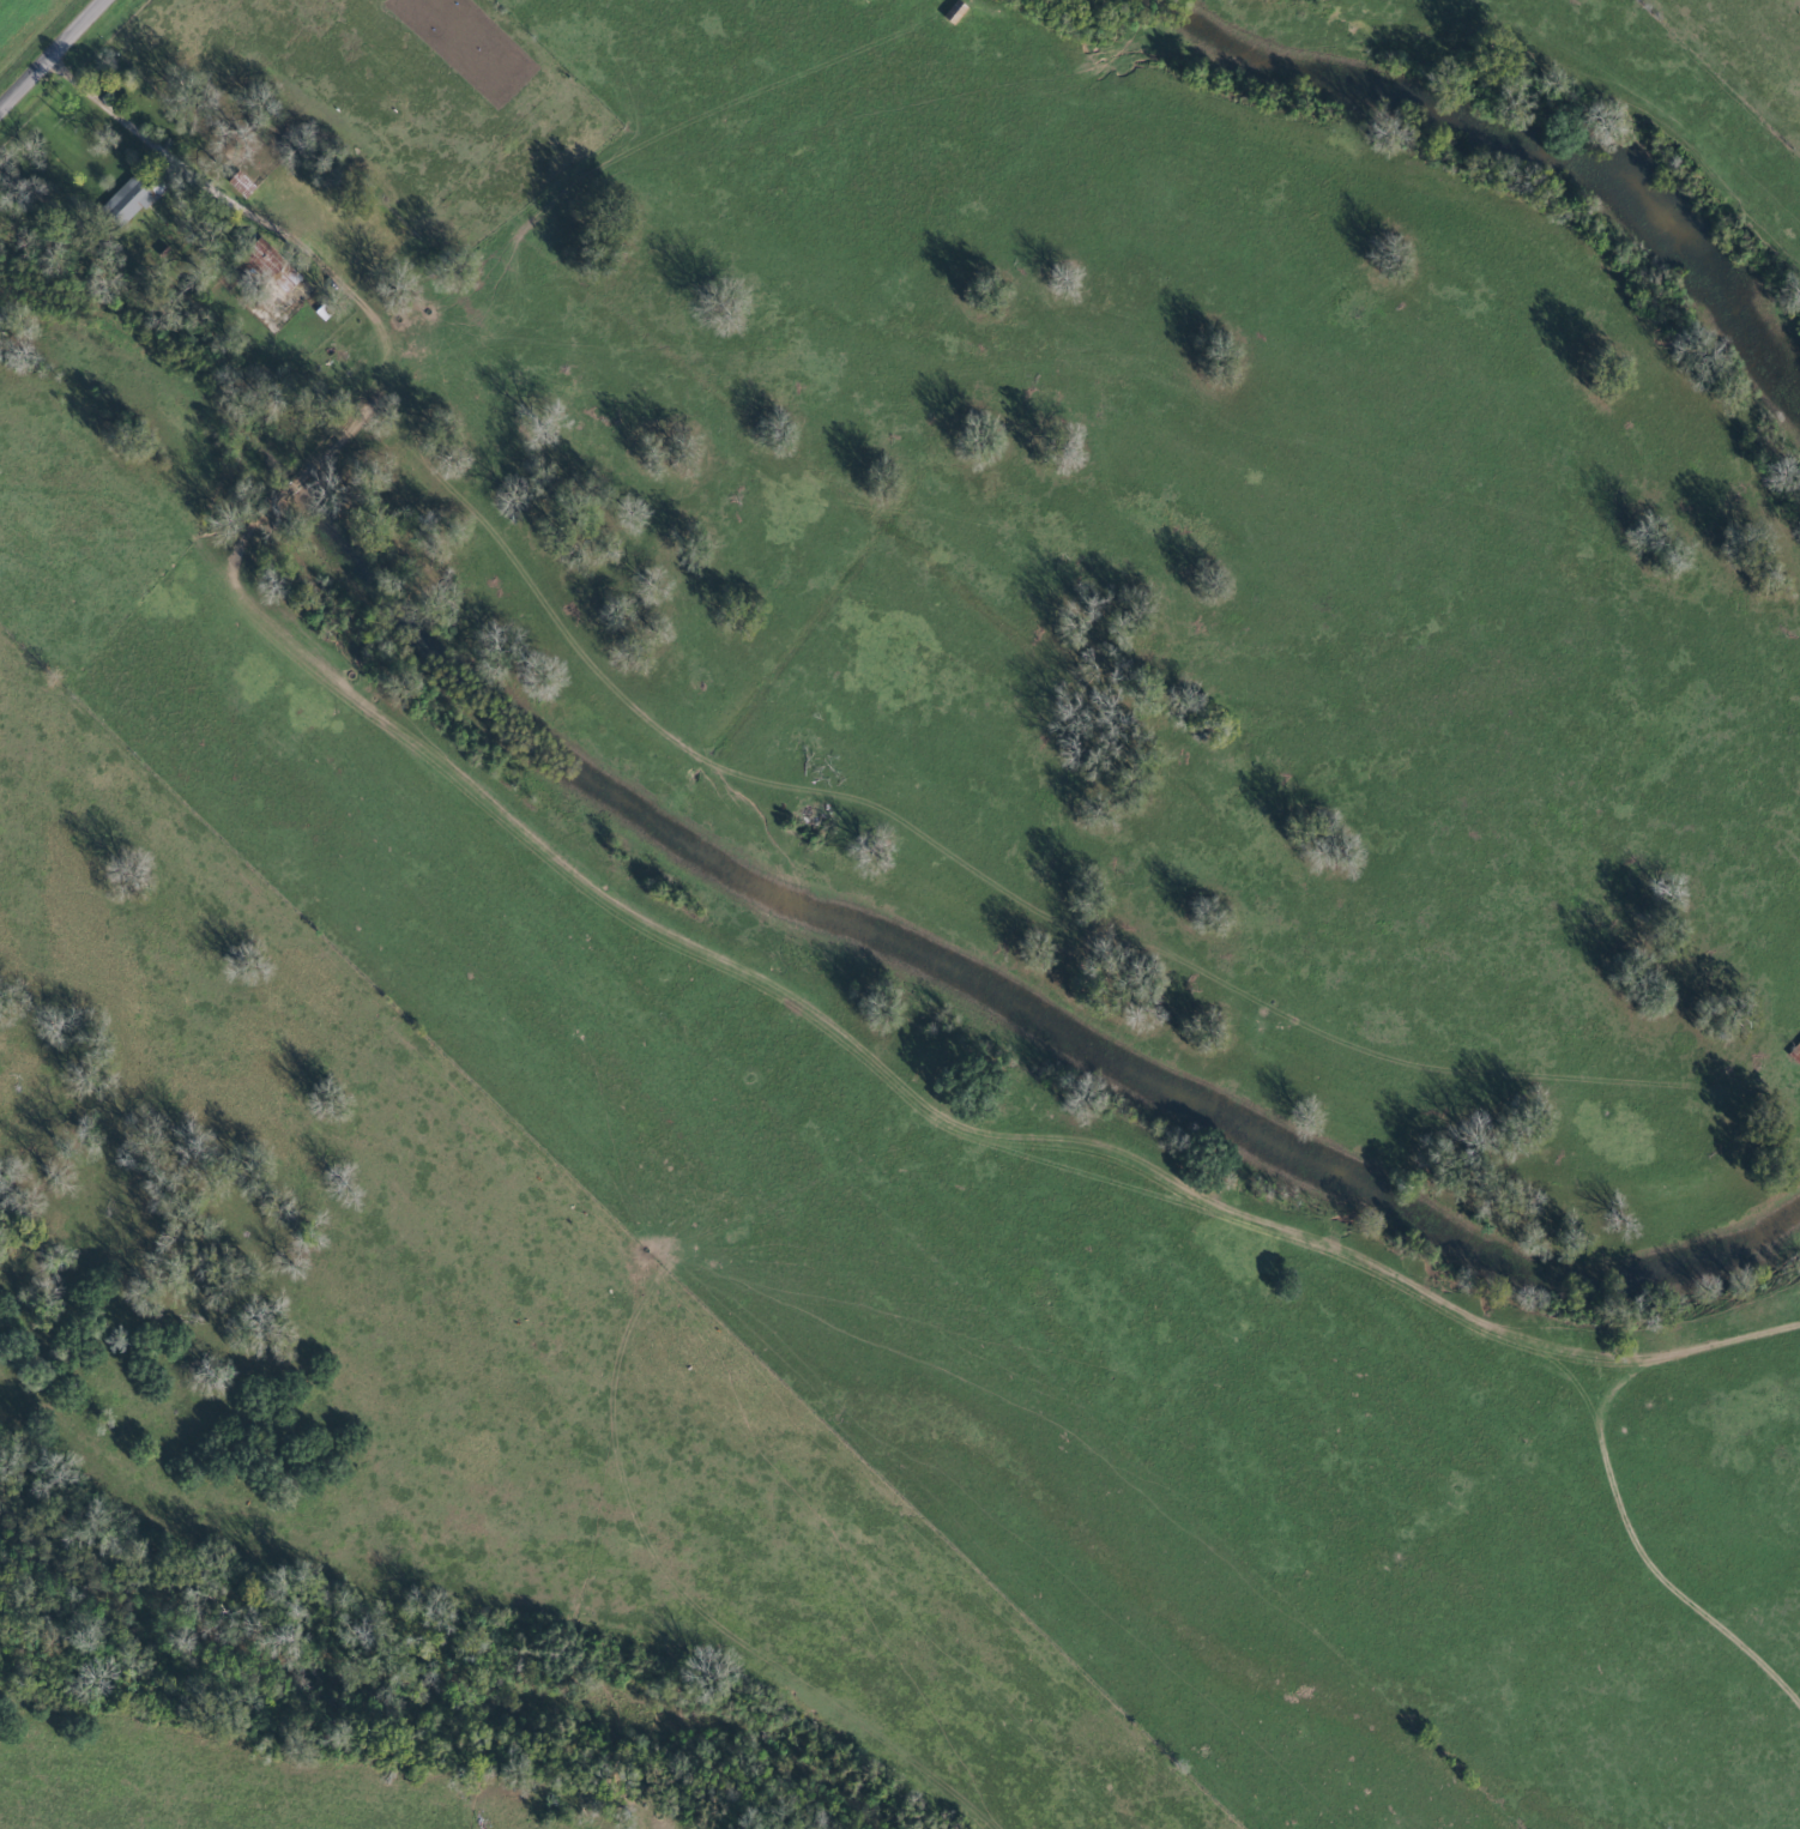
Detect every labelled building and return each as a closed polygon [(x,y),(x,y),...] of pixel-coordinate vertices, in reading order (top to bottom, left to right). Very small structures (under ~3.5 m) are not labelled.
[(106,202),(126,223),(154,197),(134,176),(106,202)] [(294,286),(303,277),(261,237),(248,251),(280,281),(284,276),(294,286)]
